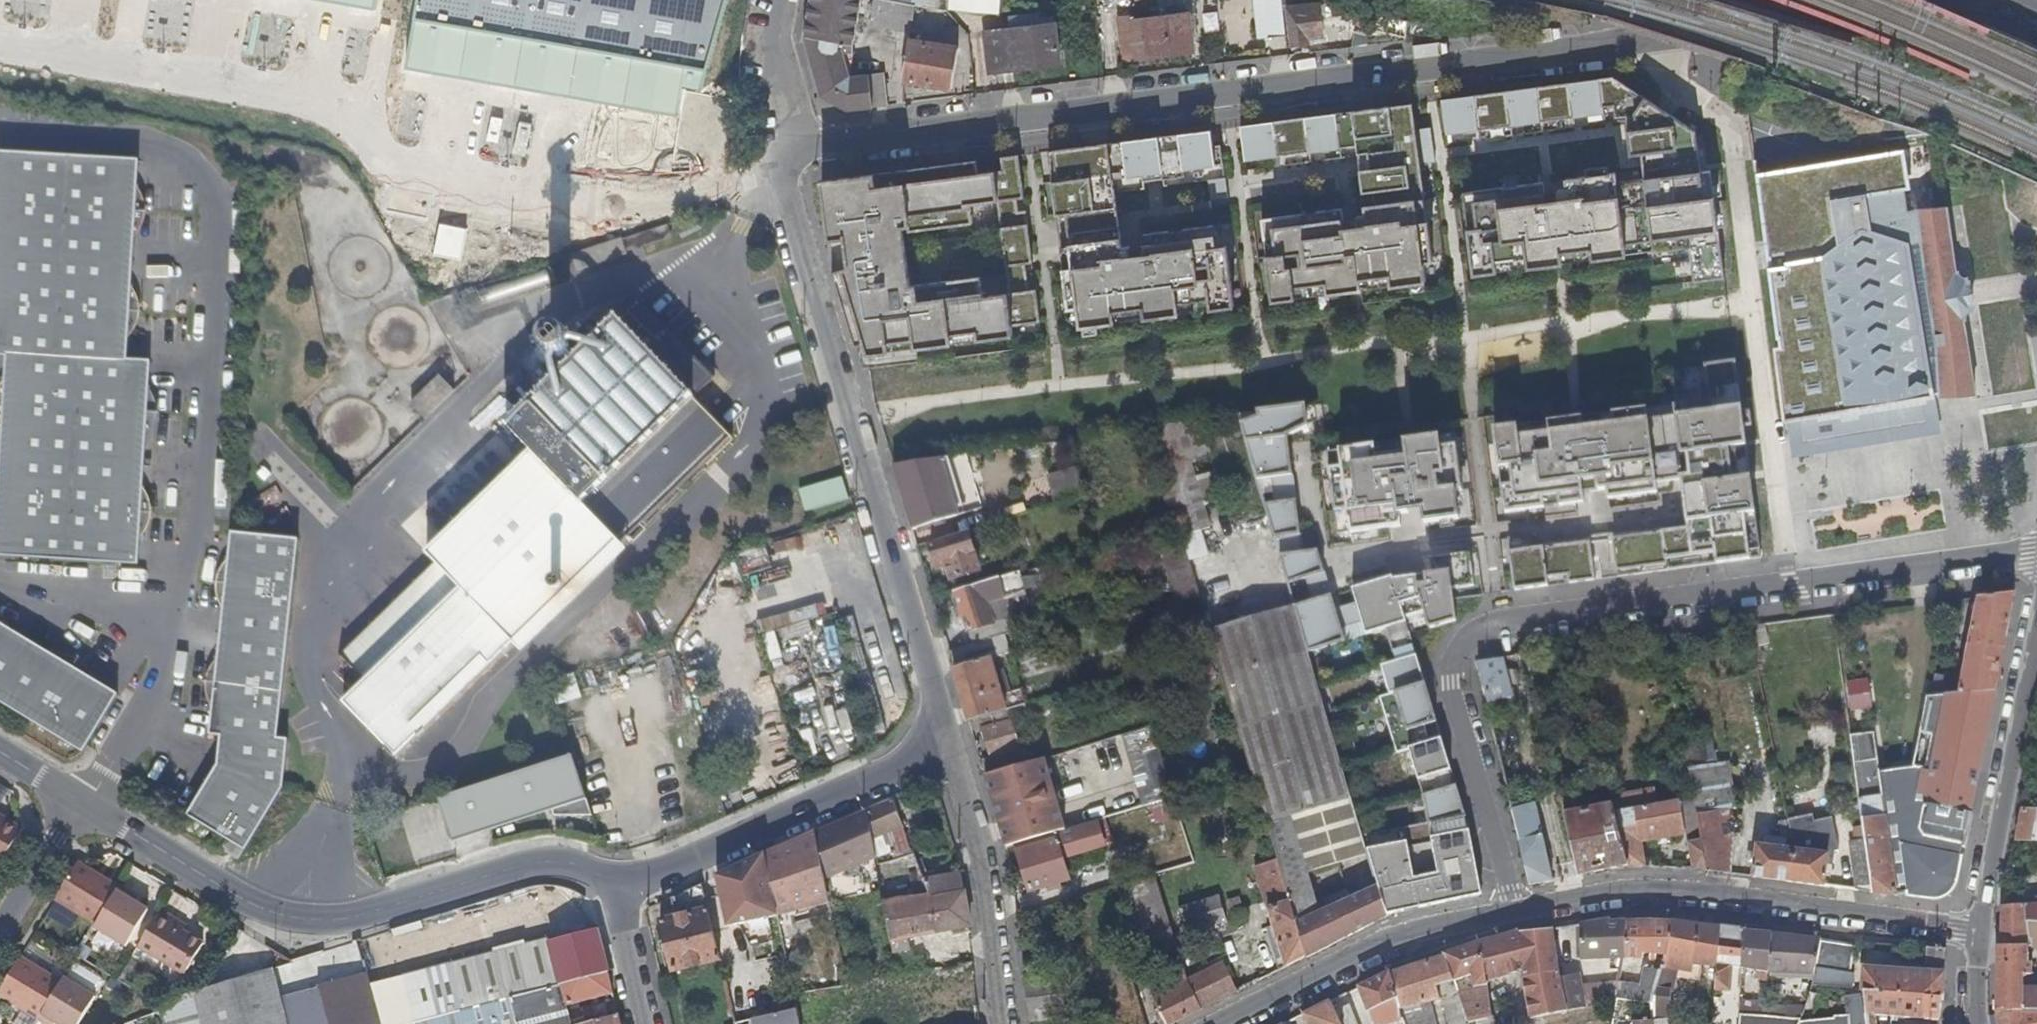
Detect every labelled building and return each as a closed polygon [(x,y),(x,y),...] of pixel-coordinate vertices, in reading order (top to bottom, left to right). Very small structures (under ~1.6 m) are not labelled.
[(378,8),(380,0),(332,0),(378,8)] [(406,68),(681,118),(685,88),(702,89),(729,0),(417,0),(406,68)] [(803,37),(820,97),(848,110),(885,106),(878,71),(849,76),(843,52),(836,51),(837,42),(851,45),(859,0),(810,0),(803,37)] [(885,0),(873,0),(868,22),(909,31),(915,5),(885,0)] [(924,7),(945,10),(946,0),(924,0),(924,7)] [(1281,0),(1263,0),(1267,38),(1285,36),(1281,0)] [(1318,4),(1286,7),(1289,44),(1307,44),(1307,37),(1322,35),(1318,4)] [(1131,15),(1118,17),(1122,60),(1191,53),(1187,15),(1133,21),(1131,15)] [(1024,69),(1060,64),(1056,28),(1041,29),(1040,24),(1001,29),(995,35),(996,45),(985,46),(988,71),(1014,68),(1024,69)] [(957,49),(907,39),(900,78),(950,86),(957,49)] [(1612,77),(1443,100),(1448,133),(1615,110),(1616,117),(1635,115),(1637,132),(1629,133),(1632,152),(1641,151),(1645,180),(1615,184),(1614,173),(1565,180),(1567,188),(1544,191),(1542,182),(1517,186),(1518,195),(1504,197),(1503,187),(1461,193),(1464,214),(1474,213),(1476,229),(1467,230),(1473,275),(1496,272),(1495,261),(1526,257),(1527,269),(1563,264),(1562,254),(1589,251),(1590,259),(1626,254),(1625,243),(1653,239),(1654,249),(1689,245),(1694,281),(1723,277),(1708,170),(1699,171),(1694,131),(1612,77)] [(1411,104),(1239,126),(1244,160),(1357,146),(1363,193),(1373,191),(1375,204),(1365,206),(1366,216),(1344,219),(1343,209),(1317,212),(1318,221),(1305,223),(1303,214),(1262,220),(1265,239),(1275,238),(1276,254),(1266,256),(1272,301),(1297,298),(1294,287),(1325,284),(1326,293),(1362,289),(1360,279),(1389,275),(1390,285),(1425,280),(1423,266),(1432,263),(1428,221),(1418,222),(1415,200),(1425,199),(1411,104)] [(1212,147),(1210,131),(1054,151),(1058,182),(1053,182),(1059,230),(1068,229),(1070,244),(1061,245),(1069,308),(1078,307),(1081,325),(1112,321),(1110,309),(1143,305),(1145,315),(1177,311),(1176,303),(1207,299),(1209,310),(1234,307),(1226,245),(1216,246),(1214,225),(1180,230),(1182,239),(1170,241),(1169,230),(1141,233),(1142,243),(1122,245),(1121,236),(1110,238),(1108,215),(1117,214),(1112,177),(1162,171),(1163,178),(1184,175),(1183,168),(1222,163),(1220,146),(1212,147)] [(1933,141),(1879,148),(1882,166),(1898,163),(1902,191),(1865,199),(1869,228),(1879,228),(1886,229),(1894,231),(1899,234),(1903,239),(1905,244),(1918,241),(1928,310),(1971,304),(1967,281),(1961,278),(1958,275),(1957,273),(1955,273),(1944,208),(1933,141)] [(1882,166),(1879,148),(1759,168),(1783,343),(1777,346),(1787,421),(1938,398),(1932,351),(1933,351),(1932,338),(1928,310),(1918,241),(1905,244),(1903,239),(1899,234),(1894,231),(1886,229),(1869,228),(1865,199),(1902,191),(1898,163),(1882,166)] [(4,353),(0,412),(0,554),(133,564),(148,364),(125,362),(140,163),(0,153),(0,353),(4,353)] [(1018,156),(1001,157),(1003,170),(977,173),(976,161),(822,180),(835,270),(858,345),(868,342),(869,354),(889,352),(889,343),(915,339),(916,347),(951,343),(950,335),(976,331),(978,339),(1013,335),(1011,323),(1039,320),(1035,289),(1028,289),(1024,261),(1031,260),(1025,210),(1018,211),(1015,197),(1023,196),(1018,156)] [(617,242),(568,258),(573,273),(622,258),(617,242)] [(528,462),(617,552),(730,440),(692,403),(712,383),(631,301),(499,432),(528,462)] [(1928,310),(1932,338),(1933,351),(1932,351),(1938,398),(1972,396),(1975,396),(1963,320),(1971,310),(1970,306),(1971,306),(1971,304),(1928,310)] [(559,342),(554,342),(549,345),(546,351),(548,359),(553,362),(560,362),(565,357),(566,350),(563,344),(559,342)] [(1525,428),(1496,432),(1501,466),(1516,463),(1520,487),(1505,489),(1509,511),(1541,507),(1539,498),(1557,495),(1558,504),(1581,501),(1579,493),(1606,490),(1607,499),(1654,492),(1653,484),(1680,480),(1687,529),(1606,541),(1609,564),(1614,563),(1616,578),(1760,558),(1749,481),(1739,482),(1734,450),(1746,449),(1734,364),(1703,368),(1708,401),(1672,406),(1674,419),(1648,422),(1646,410),(1611,415),(1612,422),(1585,425),(1584,416),(1555,420),(1557,434),(1527,438),(1525,428)] [(454,393),(439,379),(413,406),(426,421),(454,393)] [(376,409),(368,401),(356,397),(343,398),(331,403),(323,413),(320,425),(322,439),(329,450),(341,457),(351,459),(367,455),(376,445),(381,433),(381,420),(376,409)] [(1303,405),(1257,413),(1258,419),(1240,427),(1256,481),(1273,478),(1277,505),(1266,509),(1288,584),(1309,579),(1317,603),(1295,610),(1300,627),(1308,653),(1344,643),(1339,629),(1362,624),(1365,637),(1386,632),(1395,665),(1381,670),(1390,695),(1379,697),(1397,757),(1405,754),(1432,826),(1362,832),(1368,852),(1378,883),(1387,913),(1480,893),(1404,622),(1424,616),(1430,633),(1456,626),(1452,594),(1474,591),(1469,559),(1431,565),(1432,580),(1393,582),(1352,592),(1357,607),(1335,613),(1320,554),(1305,552),(1285,436),(1308,425),(1303,405)] [(1201,420),(1150,429),(1189,559),(1210,553),(1202,528),(1210,524),(1192,457),(1211,454),(1201,420)] [(1341,466),(1327,468),(1333,510),(1346,509),(1349,531),(1400,524),(1398,513),(1424,509),(1426,520),(1456,516),(1453,489),(1462,487),(1456,447),(1441,449),(1439,438),(1404,443),(1406,452),(1377,457),(1375,446),(1339,451),(1341,466)] [(939,460),(893,467),(913,532),(954,520),(939,460)] [(528,462),(424,566),(433,575),(513,655),(617,552),(528,462)] [(1076,468),(1047,477),(1055,504),(1084,496),(1076,468)] [(802,511),(846,501),(841,477),(796,486),(802,511)] [(299,540),(232,533),(210,735),(221,736),(217,766),(188,818),(246,852),(282,788),(288,740),(277,739),(299,540)] [(1532,534),(1509,537),(1516,590),(1548,585),(1547,578),(1569,575),(1570,582),(1596,579),(1591,542),(1534,550),(1532,534)] [(979,572),(969,535),(930,546),(937,570),(947,567),(951,580),(979,572)] [(344,715),(398,769),(513,655),(433,575),(340,666),(365,694),(344,715)] [(1010,576),(955,593),(967,631),(989,624),(987,615),(992,613),(990,607),(984,609),(983,604),(989,602),(1015,594),(1010,576)] [(1995,691),(2013,595),(1976,599),(1957,695),(1995,691)] [(1335,809),(1354,804),(1308,653),(1300,627),(1295,610),(1294,605),(1208,631),(1252,775),(1268,829),(1292,822),(1335,809)] [(778,613),(779,636),(804,635),(803,612),(778,613)] [(83,755),(117,697),(0,627),(0,706),(83,755)] [(1003,634),(985,638),(990,655),(1007,651),(1003,634)] [(1530,673),(1526,657),(1508,659),(1511,677),(1530,673)] [(1000,713),(1026,705),(1021,689),(1002,695),(1001,694),(1003,693),(1000,683),(998,683),(991,658),(953,669),(969,723),(1000,713)] [(1496,661),(1476,663),(1484,697),(1504,693),(1496,661)] [(549,678),(554,702),(578,697),(573,673),(549,678)] [(1869,678),(1845,678),(1846,709),(1870,708),(1869,678)] [(1873,731),(1849,734),(1855,778),(1862,827),(1873,894),(1897,896),(1937,901),(1941,898),(1942,897),(1944,896),(1946,894),(1948,892),(1951,889),(1953,887),(1955,885),(1957,882),(1957,881),(1995,691),(1957,695),(1923,699),(1913,761),(1878,765),(1873,731)] [(1003,722),(1000,713),(969,723),(971,732),(983,728),(996,773),(1010,769),(1006,753),(1020,750),(1010,720),(1003,722)] [(437,795),(449,833),(539,804),(543,813),(591,812),(571,751),(437,795)] [(996,773),(985,776),(1000,824),(1058,807),(1043,759),(1010,769),(996,773)] [(1569,782),(1557,784),(1561,800),(1572,797),(1569,782)] [(903,827),(892,799),(867,810),(867,813),(872,838),(903,827)] [(1613,806),(1628,866),(1646,867),(1641,845),(1686,837),(1681,802),(1620,813),(1618,803),(1612,804),(1613,806)] [(1511,805),(1517,832),(1520,841),(1530,885),(1552,881),(1533,807),(1519,810),(1517,803),(1511,805)] [(1368,852),(1362,832),(1354,804),(1335,809),(1350,857),(1368,852)] [(1570,838),(1579,875),(1628,866),(1613,806),(1564,815),(1570,838)] [(1702,842),(1707,871),(1730,873),(1735,835),(1736,824),(1733,810),(1698,815),(1702,842)] [(2022,810),(2016,840),(2036,841),(2036,810),(2022,810)] [(867,813),(816,832),(824,873),(824,876),(876,858),(872,838),(867,813)] [(1813,814),(1787,819),(1790,834),(1793,849),(1789,882),(1824,887),(1827,868),(1831,869),(1834,852),(1838,851),(1832,819),(1815,821),(1813,814)] [(21,829),(0,816),(0,863),(21,829)] [(1096,821),(1016,845),(1030,891),(1068,879),(1061,855),(1102,842),(1096,821)] [(1314,893),(1292,822),(1268,829),(1278,864),(1289,900),(1314,893)] [(1849,842),(1855,891),(1873,894),(1862,827),(1853,828),(1855,841),(1849,842)] [(824,873),(816,832),(763,855),(770,887),(824,873)] [(1756,845),(1752,877),(1789,882),(1793,849),(1790,834),(1783,835),(1786,849),(1756,845)] [(1554,841),(1563,878),(1579,875),(1570,838),(1554,841)] [(1689,844),(1694,870),(1707,871),(1702,842),(1689,844)] [(770,887),(763,855),(716,877),(728,929),(776,916),(770,887)] [(116,888),(76,864),(52,902),(93,927),(116,888)] [(1286,967),(1306,956),(1298,928),(1289,900),(1278,864),(1258,870),(1275,930),(1286,967)] [(952,935),(968,932),(968,928),(970,927),(960,870),(922,878),(927,898),(936,933),(951,930),(952,935)] [(701,883),(669,898),(674,917),(660,922),(672,971),(720,959),(701,883)] [(1307,958),(1387,913),(1378,883),(1298,928),(1306,956),(1307,958)] [(131,896),(117,887),(116,888),(93,927),(91,929),(119,947),(142,911),(128,902),(131,896)] [(907,938),(936,933),(927,898),(909,902),(908,900),(884,903),(883,904),(891,951),(909,948),(907,938)] [(1228,925),(1221,899),(1181,910),(1188,936),(1228,925)] [(1995,1010),(2035,1008),(2036,1009),(2036,903),(2003,906),(2000,944),(1996,944),(1995,1010)] [(133,952),(131,955),(165,975),(187,938),(167,926),(170,921),(157,913),(133,952)] [(1565,928),(1551,928),(1553,943),(1568,940),(1568,942),(1582,939),(1583,957),(1622,956),(1625,921),(1606,921),(1606,919),(1565,926),(1565,928)] [(1647,921),(1625,921),(1622,956),(1641,958),(1642,952),(1664,954),(1668,922),(1647,921)] [(1668,922),(1664,954),(1659,972),(1650,1002),(1652,1023),(1651,1023),(1669,1023),(1669,1019),(1670,993),(1672,993),(1676,970),(1692,971),(1693,964),(1716,965),(1719,929),(1719,926),(1668,921),(1668,922)] [(1513,931),(1478,943),(1485,982),(1521,972),(1529,1019),(1565,1012),(1556,957),(1553,943),(1551,928),(1513,931)] [(1743,930),(1719,929),(1716,965),(1713,990),(1729,992),(1731,966),(1741,967),(1743,930)] [(1280,970),(1286,967),(1275,930),(1269,932),(1280,970)] [(1770,933),(1743,930),(1741,967),(1741,968),(1761,969),(1767,970),(1770,933)] [(608,973),(598,931),(491,959),(420,989),(429,1021),(562,986),(608,974),(607,973),(608,973)] [(1819,938),(1770,933),(1767,970),(1814,972),(1815,967),(1819,940),(1819,938)] [(1853,946),(1819,940),(1815,967),(1848,972),(1853,946)] [(1478,943),(1442,955),(1442,957),(1452,981),(1470,975),(1473,987),(1478,986),(1479,991),(1486,990),(1485,982),(1478,943)] [(896,977),(911,974),(910,969),(917,968),(913,947),(909,948),(891,951),(896,977)] [(1944,950),(1926,949),(1923,974),(1863,969),(1862,992),(1864,993),(1940,997),(1944,950)] [(1556,957),(1565,1012),(1582,1008),(1600,1002),(1598,994),(1582,999),(1579,976),(1577,976),(1573,955),(1556,957)] [(1428,1002),(1437,999),(1434,986),(1452,981),(1442,957),(1388,974),(1401,1023),(1433,1023),(1428,1002)] [(35,1022),(58,984),(17,959),(0,987),(0,1001),(35,1022)] [(1217,1002),(1236,992),(1223,964),(1187,982),(1201,1010),(1217,1002)] [(1650,1002),(1659,972),(1642,968),(1637,1000),(1650,1002)] [(201,1023),(284,1023),(270,970),(193,994),(201,1023)] [(1358,986),(1373,1023),(1401,1023),(1388,974),(1387,971),(1358,986)] [(613,994),(608,974),(562,986),(564,992),(557,994),(561,1008),(613,994)] [(1061,974),(1025,978),(1030,1021),(1065,1017),(1061,974)] [(35,1022),(38,1023),(77,1023),(92,999),(60,980),(58,984),(35,1022)] [(1201,1010),(1187,982),(1154,998),(1166,1023),(1172,1023),(1201,1010)] [(325,995),(332,1023),(379,1023),(369,984),(325,995)] [(429,1021),(419,1023),(536,1023),(533,1015),(550,1011),(561,1008),(557,994),(564,992),(562,986),(429,1021)] [(1329,1002),(1340,1023),(1341,1023),(1352,1018),(1350,1014),(1351,1013),(1345,993),(1329,1002)] [(1866,1014),(1864,993),(1846,996),(1848,1017),(1849,1023),(1868,1023),(1866,1014)] [(1864,993),(1866,1014),(1868,1023),(1875,1023),(1874,1014),(1938,1019),(1940,997),(1864,993)] [(325,995),(320,997),(327,1023),(332,1023),(325,995)] [(1759,1001),(1739,1000),(1739,1006),(1738,1014),(1763,1016),(1764,1005),(1764,1002),(1759,1001)] [(1329,1002),(1328,1002),(1327,1001),(1302,1014),(1307,1023),(1340,1023),(1329,1002)] [(1488,1003),(1463,1009),(1468,1023),(1476,1021),(1491,1018),(1488,1003)] [(1789,1008),(1764,1005),(1763,1016),(1788,1018),(1789,1008)] [(1998,1023),(2036,1023),(2036,1009),(2035,1008),(1995,1010),(1998,1023)] [(536,1023),(554,1023),(550,1011),(533,1015),(536,1023)] [(618,1016),(588,1023),(620,1023),(618,1016)]
